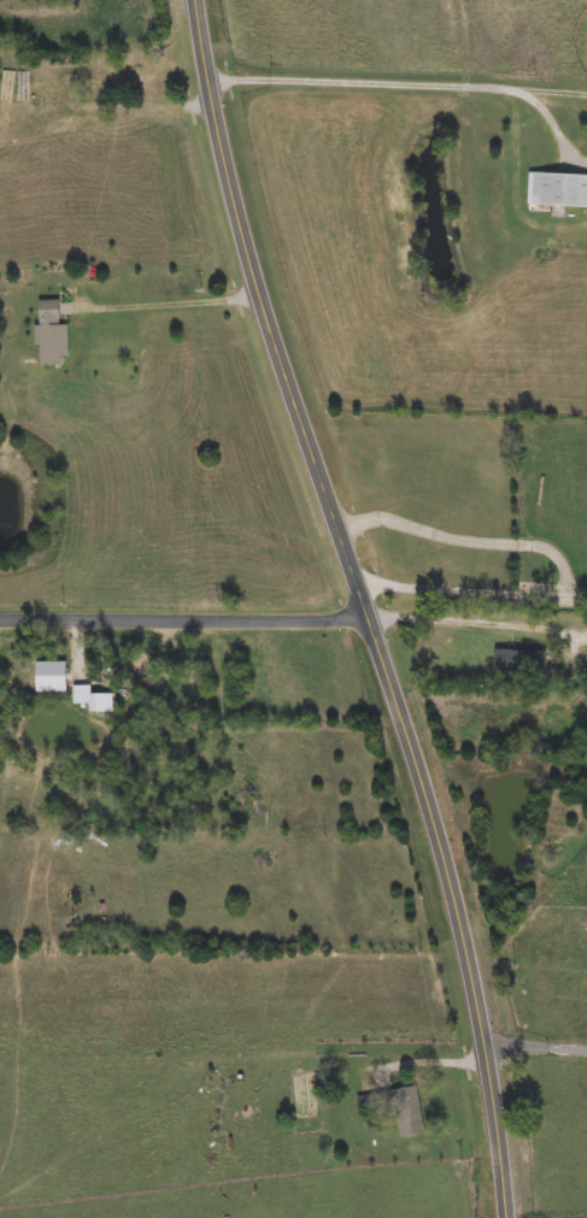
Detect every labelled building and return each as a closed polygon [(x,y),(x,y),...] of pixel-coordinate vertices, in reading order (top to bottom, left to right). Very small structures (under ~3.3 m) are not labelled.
[(534,173),(586,175),(586,206),(533,205),(534,173)] [(39,300),(61,300),(61,324),(69,324),(69,355),(64,355),(64,365),(39,365),(39,300)] [(494,672),(494,651),(547,651),(547,672),(494,672)] [(67,661),(67,692),(37,692),(37,661),(67,661)] [(418,1087),(424,1134),(399,1137),(395,1110),(359,1114),(357,1096),(418,1087)]
